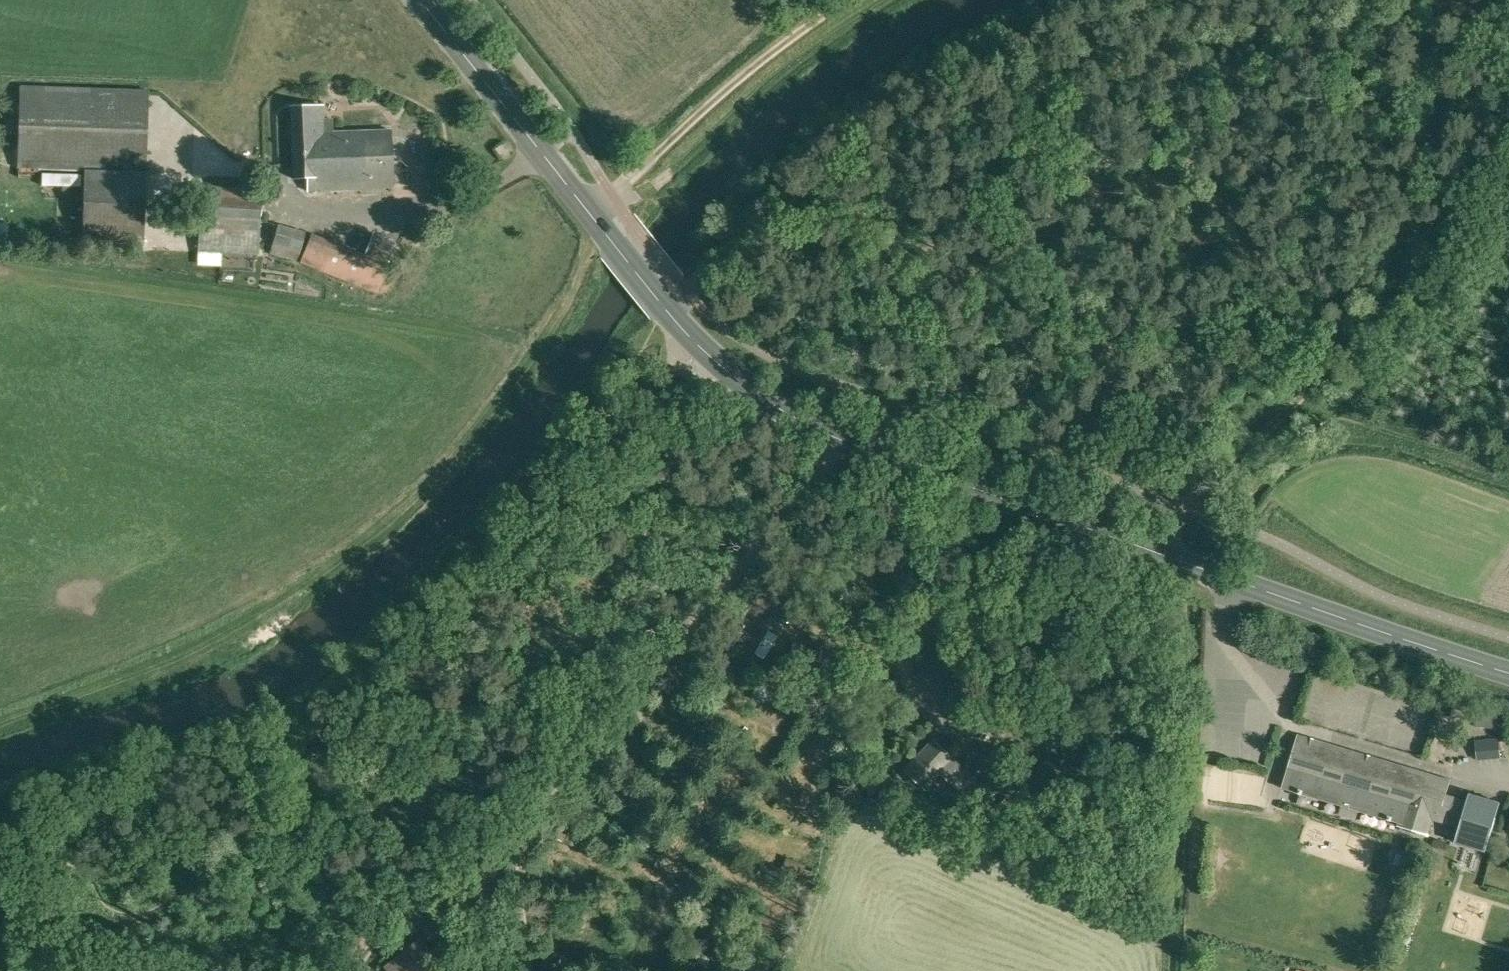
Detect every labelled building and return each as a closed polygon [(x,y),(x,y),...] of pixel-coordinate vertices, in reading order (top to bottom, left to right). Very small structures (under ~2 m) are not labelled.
[(142,245),(148,91),(20,86),(17,167),(85,169),(82,243),(142,245)] [(308,191),(393,187),(390,130),(323,133),(322,106),(289,107),(292,178),(307,178),(308,191)] [(261,189),(201,186),(199,251),(233,252),(259,252),(261,189)] [(306,232),(278,225),(273,244),(300,252),(306,232)] [(387,265),(311,234),(299,261),(375,293),(387,265)] [(387,264),(396,243),(374,235),(366,255),(387,264)] [(777,637),(768,631),(755,654),(764,659),(777,637)] [(752,697),(762,703),(771,690),(756,680),(752,684),(758,688),(752,697)] [(783,703),(777,724),(791,728),(797,707),(783,703)] [(1352,809),(1368,757),(1297,736),(1285,775),(1286,775),(1282,788),(1352,809)] [(935,741),(907,771),(924,788),(927,785),(929,786),(931,784),(929,782),(939,772),(968,798),(981,783),(935,741)] [(1368,757),(1352,809),(1400,823),(1399,826),(1427,834),(1431,818),(1459,827),(1466,801),(1445,795),(1449,780),(1368,757)] [(1468,796),(1466,801),(1454,843),(1486,853),(1500,805),(1468,796)] [(1033,829),(1042,819),(1033,811),(1024,820),(1025,821),(1024,821),(1033,829)] [(389,968),(392,970),(426,970),(436,963),(420,943),(389,968)]
